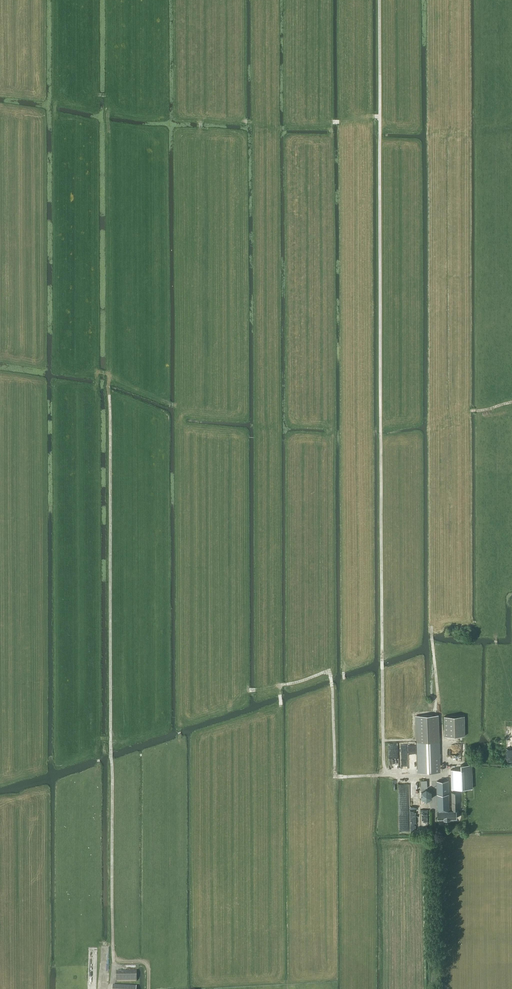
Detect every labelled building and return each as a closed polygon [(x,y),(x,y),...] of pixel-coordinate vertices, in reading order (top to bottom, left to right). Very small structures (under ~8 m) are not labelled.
[(439,715),(415,716),(416,739),(417,739),(417,742),(418,773),(440,772),(439,742),(439,733),(439,715)] [(444,737),(465,736),(464,716),(444,716),(444,737)] [(461,769),(450,770),(451,789),(462,789),(473,788),(472,764),(461,765),(461,769)] [(449,808),(449,794),(449,781),(436,781),(437,794),(437,811),(437,819),(457,819),(457,813),(459,813),(459,803),(460,803),(460,792),(451,792),(452,811),(450,811),(450,808),(449,808)] [(426,801),(431,798),(431,792),(426,790),(421,793),(421,798),(426,801)] [(116,982),(137,982),(137,971),(116,971),(116,982)]
